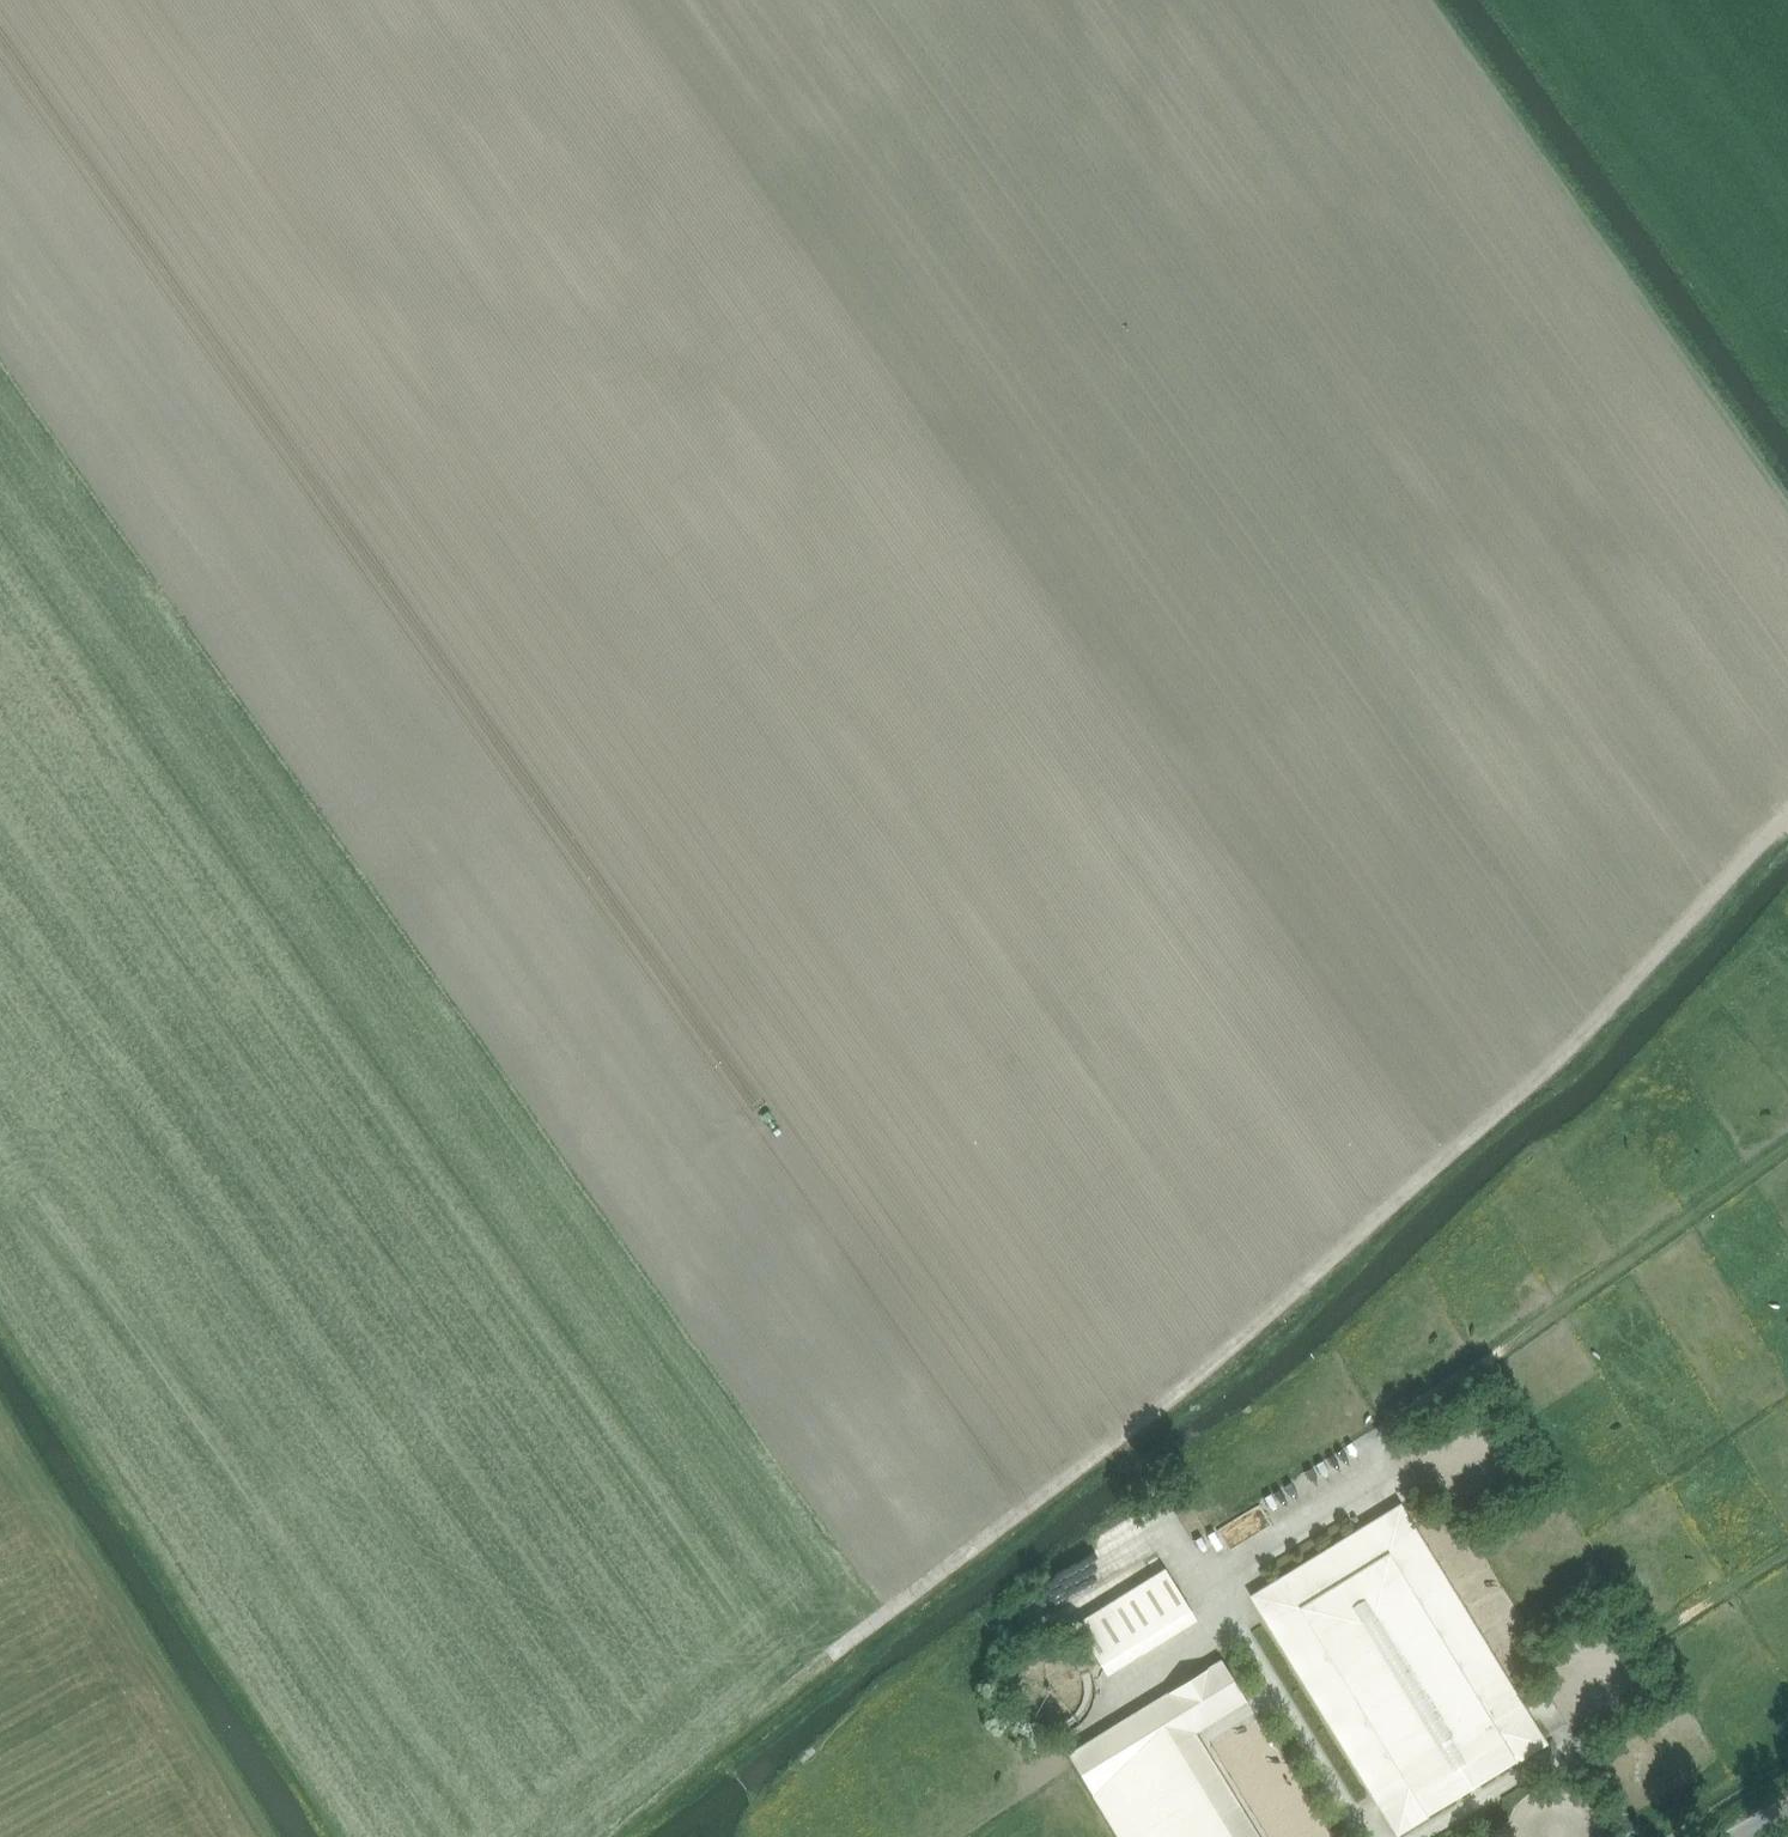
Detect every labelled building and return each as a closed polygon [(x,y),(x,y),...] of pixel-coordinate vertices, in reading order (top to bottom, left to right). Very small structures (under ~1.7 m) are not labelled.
[(1276,1510),(1268,1494),(1226,1514),(1234,1530),(1276,1510)] [(1392,1520),(1248,1608),(1388,1836),(1396,1836),(1535,1752),(1392,1520)] [(1079,1605),(1138,1570),(1117,1534),(1057,1569),(1079,1605)] [(1106,1676),(1196,1620),(1164,1569),(1075,1625),(1106,1676)] [(1112,1836),(1236,1836),(1182,1748),(1242,1711),(1217,1670),(1066,1763),(1112,1836)]
